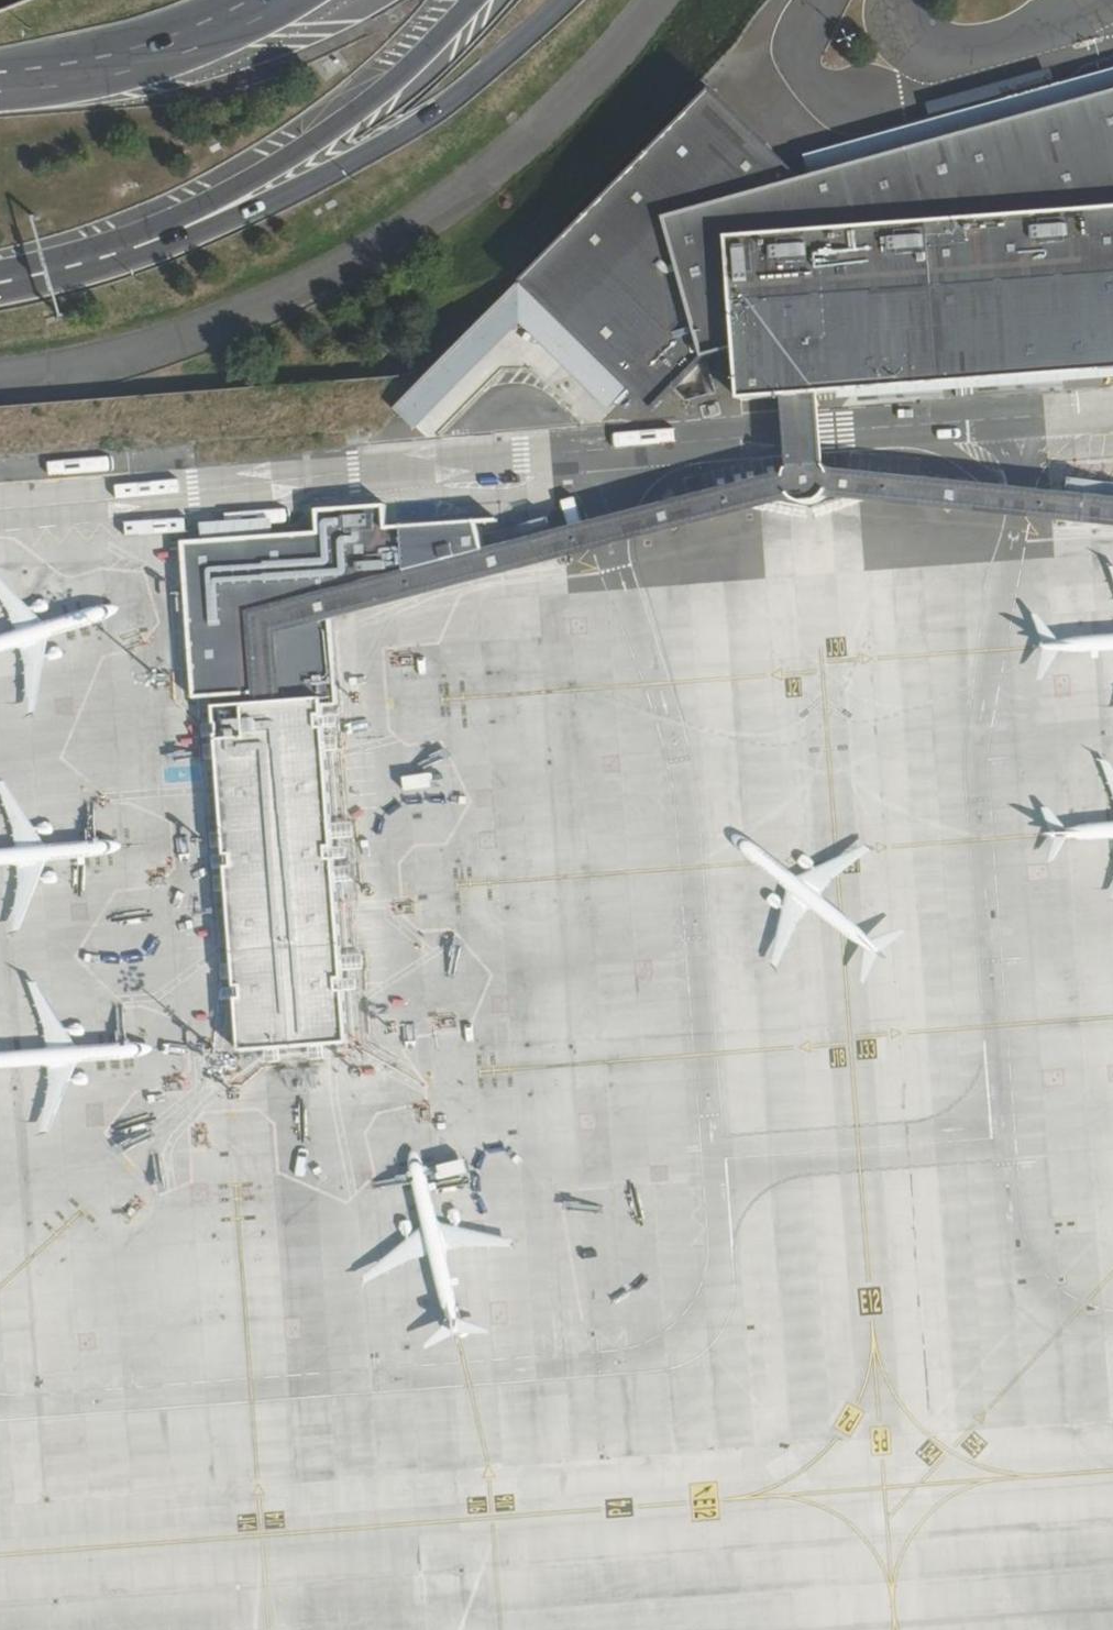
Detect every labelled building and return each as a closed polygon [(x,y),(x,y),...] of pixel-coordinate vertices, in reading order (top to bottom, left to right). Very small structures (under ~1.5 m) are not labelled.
[(801,179),(710,89),(521,281),(395,409),(430,445),(504,370),(528,370),(587,427),(604,428),(636,395),(652,410),(704,357),(736,348),(741,400),(785,397),(788,443),(790,467),(785,475),(612,519),(487,551),(480,524),(389,529),(387,508),(318,513),(318,536),(183,544),(192,699),(252,696),(253,704),(215,708),(225,856),(231,856),(232,866),(226,867),(235,988),(241,987),(242,998),(236,999),(240,1052),(348,1044),(344,991),(338,991),(336,980),(343,979),(334,859),(328,859),(327,848),(333,848),(323,728),(318,728),(317,716),(323,716),(322,706),(337,704),(331,620),(615,546),(794,500),(805,507),(815,507),(831,494),(1013,514),(1112,525),(1112,500),(1013,490),(833,472),(823,465),(821,440),(817,395),(1112,373),(1112,93),(801,179)]
